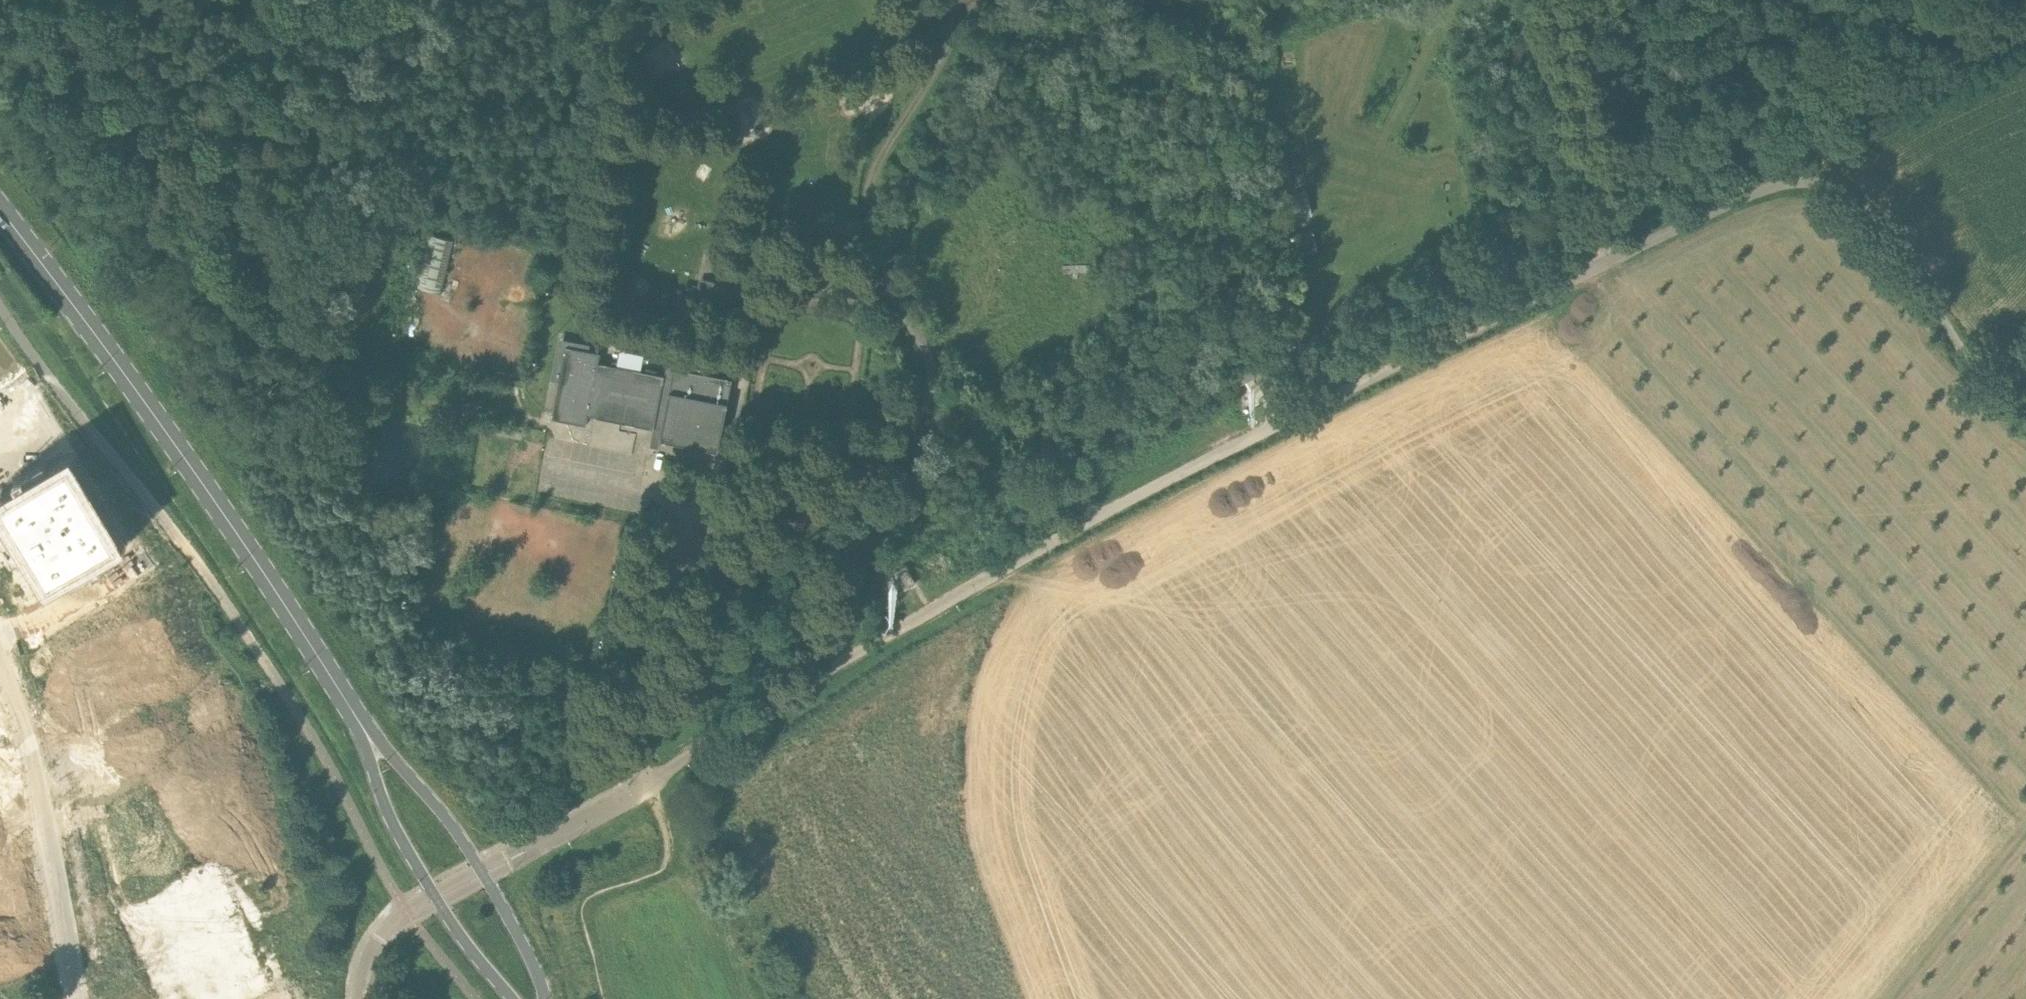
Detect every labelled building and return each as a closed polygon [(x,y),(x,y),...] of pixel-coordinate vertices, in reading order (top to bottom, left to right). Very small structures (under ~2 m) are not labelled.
[(1294,203),(1295,215),(1309,214),(1308,202),(1294,203)] [(453,235),(425,229),(415,282),(442,287),(453,235)] [(1294,235),(1299,258),(1320,253),(1314,229),(1294,235)] [(600,353),(566,347),(552,419),(586,425),(588,416),(662,431),(660,440),(718,452),(732,380),(673,369),(672,378),(598,363),(600,353)] [(1249,366),(1231,376),(1237,387),(1255,377),(1249,366)] [(0,504),(0,529),(6,539),(19,531),(48,580),(114,541),(68,463),(0,504)] [(905,590),(916,583),(906,566),(895,572),(905,590)] [(214,873),(128,910),(141,941),(146,939),(157,964),(152,966),(165,996),(251,959),(238,929),(236,929),(225,904),(227,903),(214,873)]
